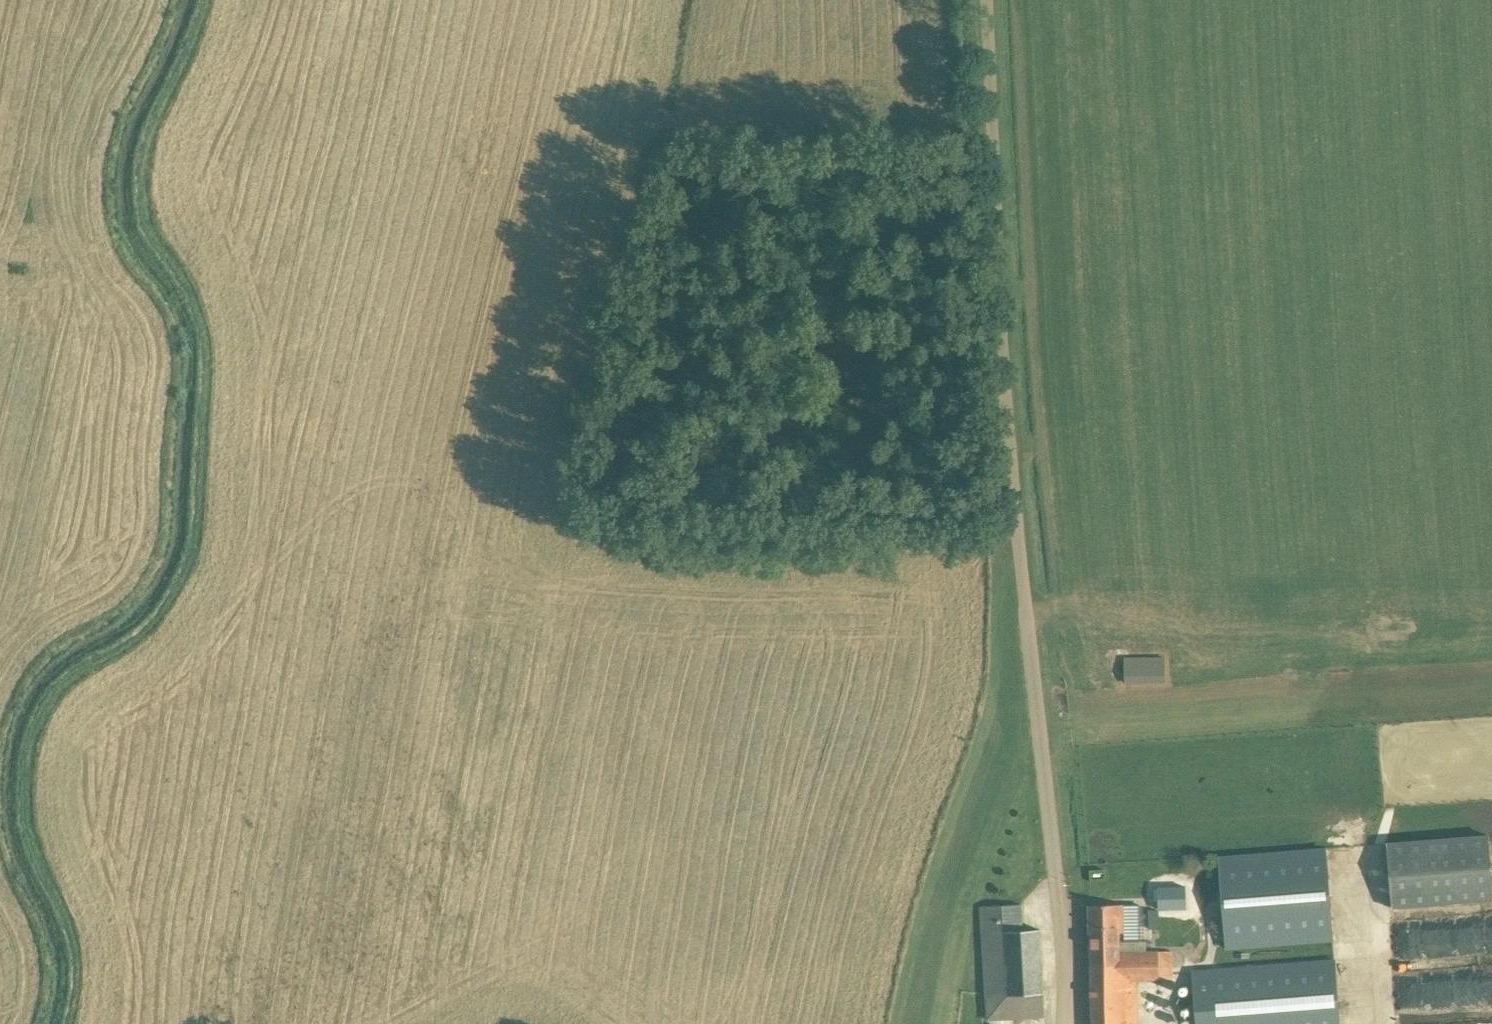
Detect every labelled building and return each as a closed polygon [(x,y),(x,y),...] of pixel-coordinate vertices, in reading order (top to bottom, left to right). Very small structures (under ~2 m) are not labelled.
[(1166,681),(1166,654),(1124,654),(1124,681),(1166,681)] [(1491,899),(1491,890),(1488,834),(1389,842),(1394,907),(1491,899)] [(1333,940),(1325,847),(1220,855),(1227,948),(1333,940)] [(1152,884),(1153,904),(1181,903),(1180,883),(1152,884)] [(990,1017),(1024,1016),(1044,1015),(1044,993),(1040,928),(1023,929),(1021,903),(982,906),(990,1017)] [(1124,932),(1124,903),(1089,904),(1090,946),(1091,969),(1172,967),(1171,951),(1120,952),(1120,932),(1124,932)] [(1336,958),(1192,968),(1196,1023),(1341,1023),(1336,958)] [(1091,969),(1092,1023),(1137,1023),(1136,980),(1172,979),(1172,967),(1091,969)]
